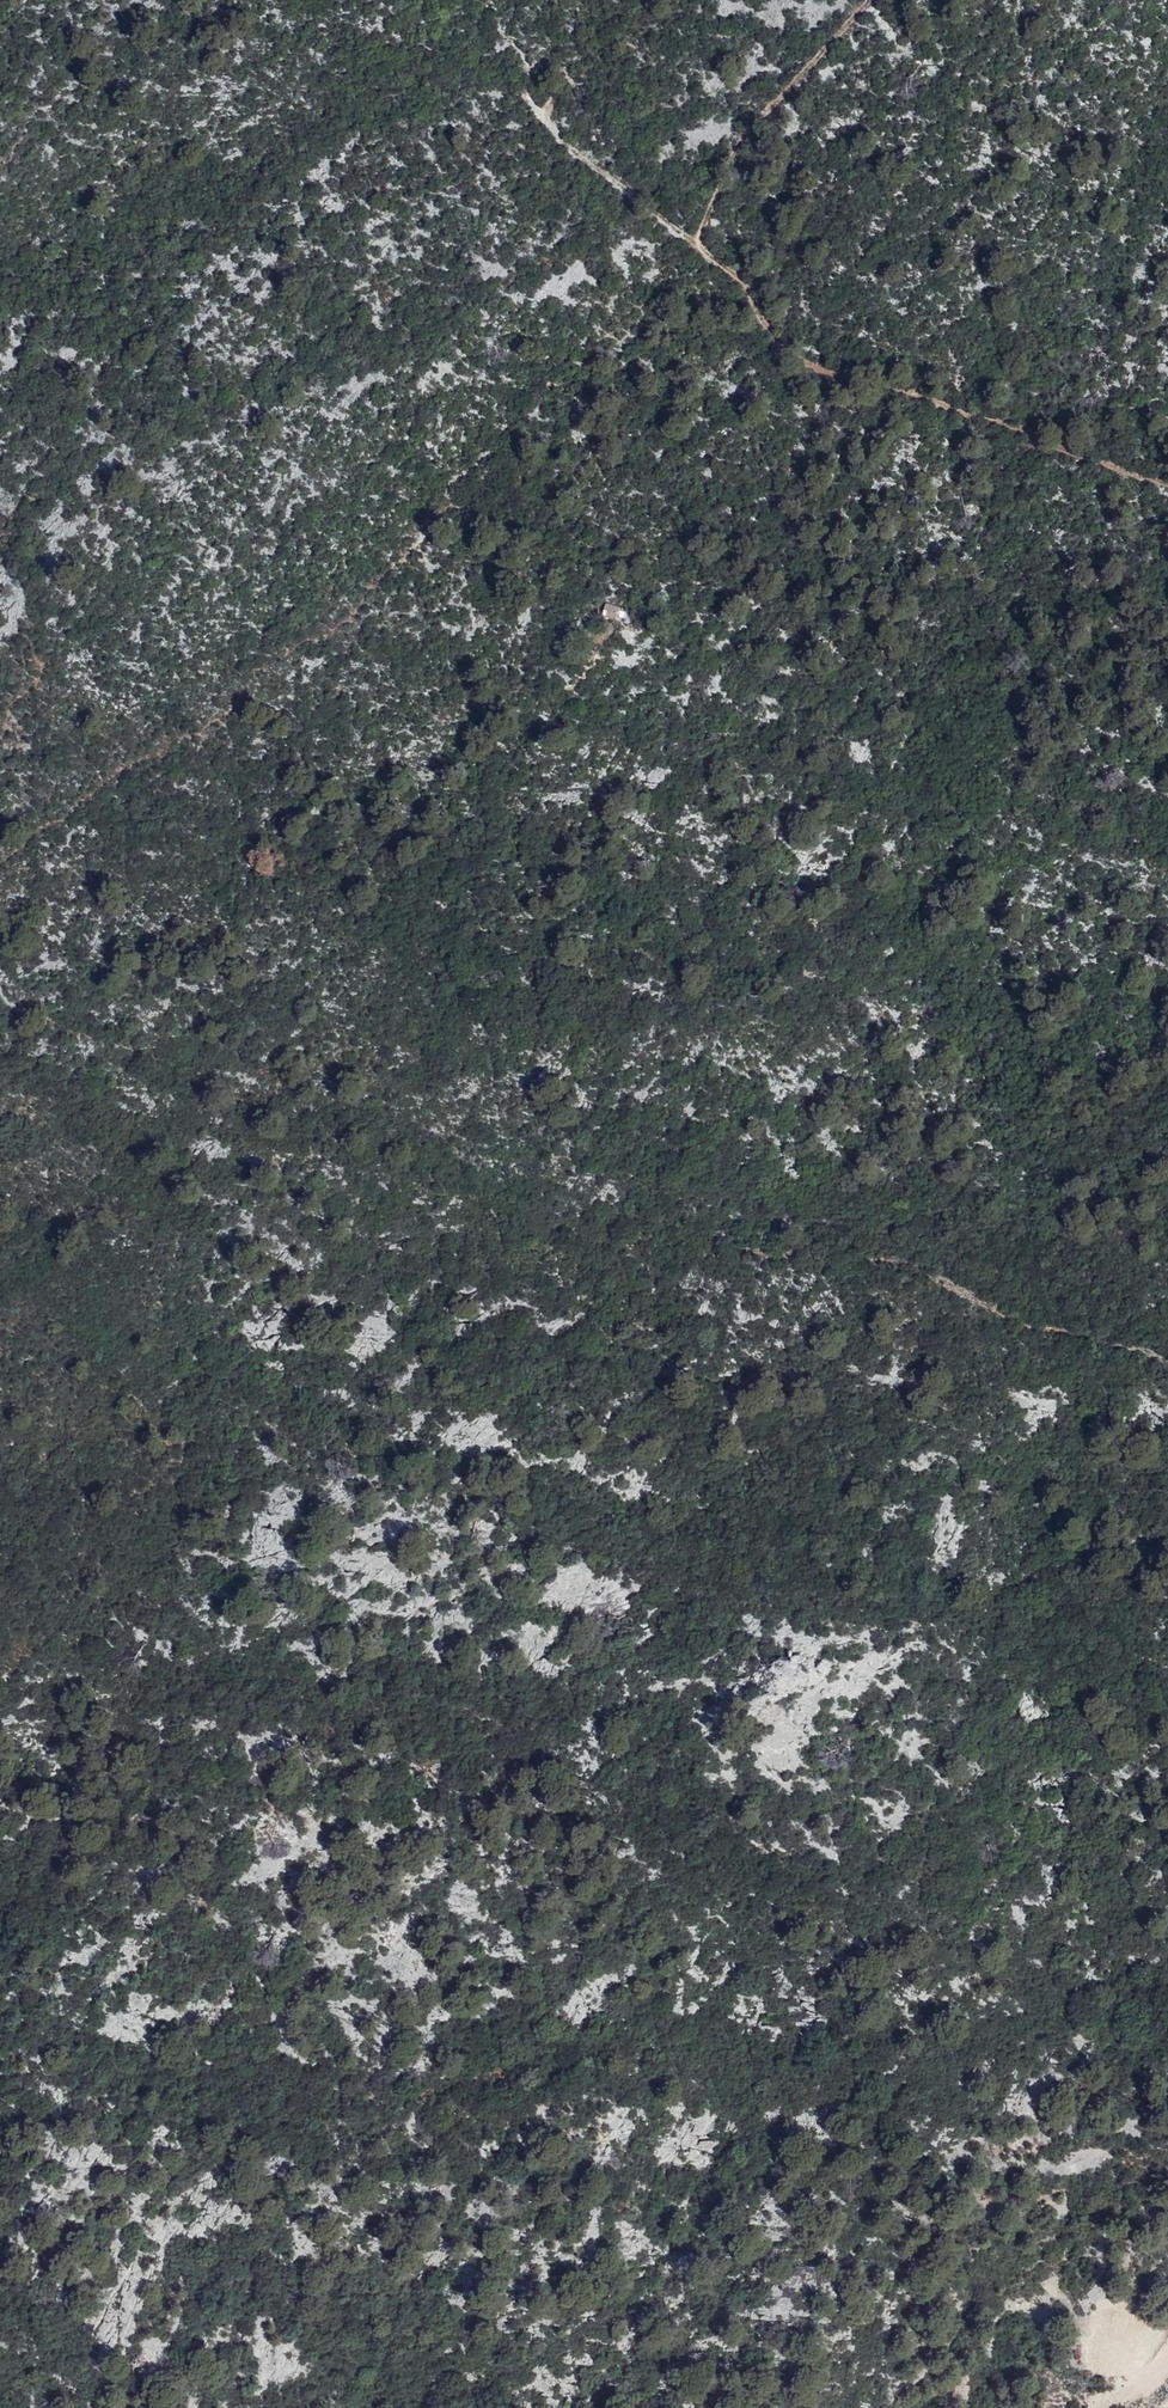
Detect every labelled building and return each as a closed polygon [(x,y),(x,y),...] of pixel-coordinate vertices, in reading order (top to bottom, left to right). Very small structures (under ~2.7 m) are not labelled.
[(617,608),(604,604),(602,615),(615,619),(617,608)]
